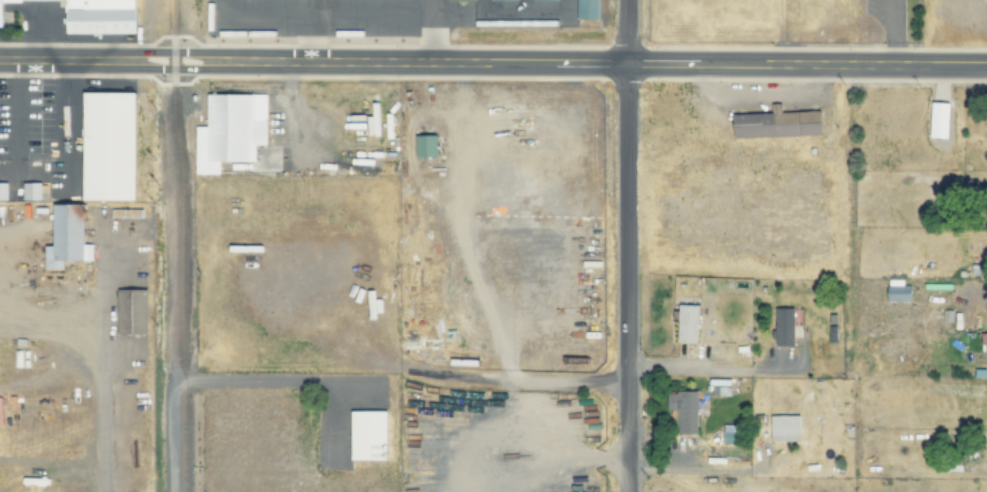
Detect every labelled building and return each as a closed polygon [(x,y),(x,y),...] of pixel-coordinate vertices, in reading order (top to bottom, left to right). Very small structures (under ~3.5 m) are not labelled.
[(3,27),(3,3),(22,3),(22,0),(0,0),(0,27),(3,27)] [(135,0),(24,0),(67,0),(67,34),(135,34),(135,0)] [(573,22),(573,0),(598,0),(598,22),(573,22)] [(136,94),(133,202),(80,200),(83,92),(136,94)] [(203,96),(203,128),(193,128),(193,176),(218,176),(218,164),(253,164),(253,148),(267,148),(267,96),(203,96)] [(950,103),(932,103),(931,138),(949,139),(950,103)] [(821,111),(782,113),(781,104),(772,104),(772,113),(733,115),(734,139),(822,135),(821,111)] [(438,156),(437,136),(416,136),(416,157),(438,156)] [(23,200),(41,201),(41,183),(24,183),(23,200)] [(48,206),(49,248),(41,248),(42,271),(61,271),(61,263),(92,262),(91,245),(81,245),(80,205),(48,206)] [(142,218),(142,210),(112,210),(112,218),(142,218)] [(911,286),(903,286),(903,280),(888,280),(888,302),(911,303),(911,286)] [(114,291),(145,291),(146,336),(115,336),(114,291)] [(698,344),(699,306),(679,305),(677,343),(698,344)] [(794,308),(775,308),(775,346),(794,346),(794,308)] [(697,392),(667,392),(667,415),(677,415),(678,435),(698,434),(697,392)] [(346,412),(385,413),(385,462),(345,462),(346,412)] [(800,416),(771,416),(771,441),(801,441),(800,416)] [(723,444),(736,444),(736,425),(723,425),(723,444)]
